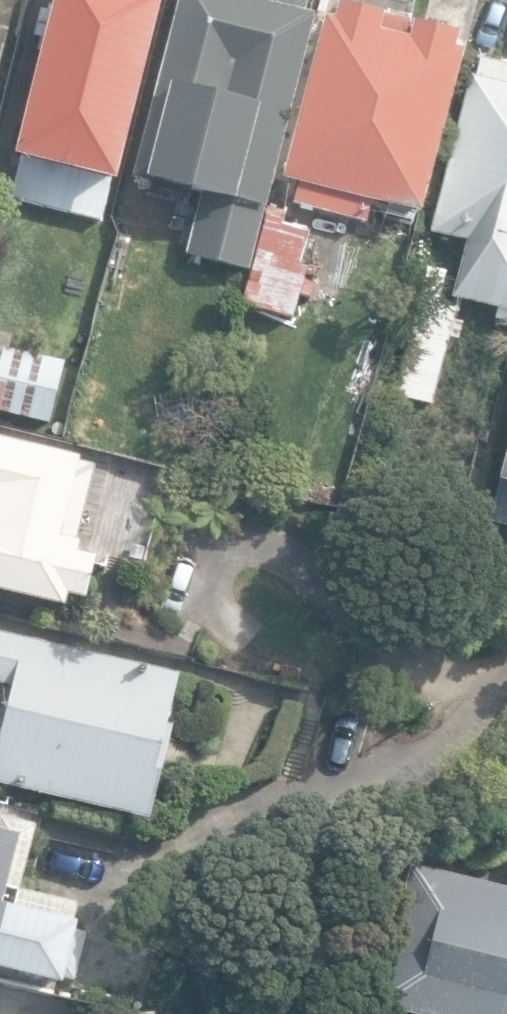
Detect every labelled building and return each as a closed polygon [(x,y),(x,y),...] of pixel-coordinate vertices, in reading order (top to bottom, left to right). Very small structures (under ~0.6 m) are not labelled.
[(100,223),(110,185),(114,186),(161,1),(159,0),(54,0),(13,159),(19,161),(9,200),(100,223)] [(316,19),(303,15),(306,1),(301,0),(183,0),(134,190),(193,205),(180,255),(251,274),(316,19)] [(422,26),(341,4),(336,21),(327,18),(284,178),(299,182),(294,203),(368,223),(373,204),(422,217),(463,55),(457,53),(459,44),(463,45),(476,0),(430,0),(422,26)] [(506,312),(506,67),(482,61),(478,78),(473,77),(432,232),(468,242),(453,298),(506,312)] [(244,305),(294,318),(301,295),(313,299),(317,285),(306,282),(310,268),(300,266),(308,234),(281,227),(285,214),(269,210),(244,305)] [(460,338),(463,323),(453,320),(455,311),(437,306),(445,273),(425,268),(394,394),(431,404),(448,335),(460,338)] [(52,425),(67,364),(0,348),(0,412),(52,425)] [(94,556),(76,552),(79,540),(75,539),(92,466),(79,463),(80,459),(0,440),(0,591),(64,606),(67,595),(84,599),(94,556)] [(506,527),(506,445),(487,522),(506,527)] [(151,821),(174,728),(166,726),(178,676),(168,674),(0,633),(0,684),(14,688),(0,745),(0,784),(151,821)] [(299,688),(302,671),(282,668),(279,685),(299,688)] [(62,986),(78,923),(72,921),(76,905),(17,890),(34,825),(0,816),(0,971),(62,986)] [(407,1013),(506,1013),(506,891),(413,867),(378,1006),(407,1013)]
